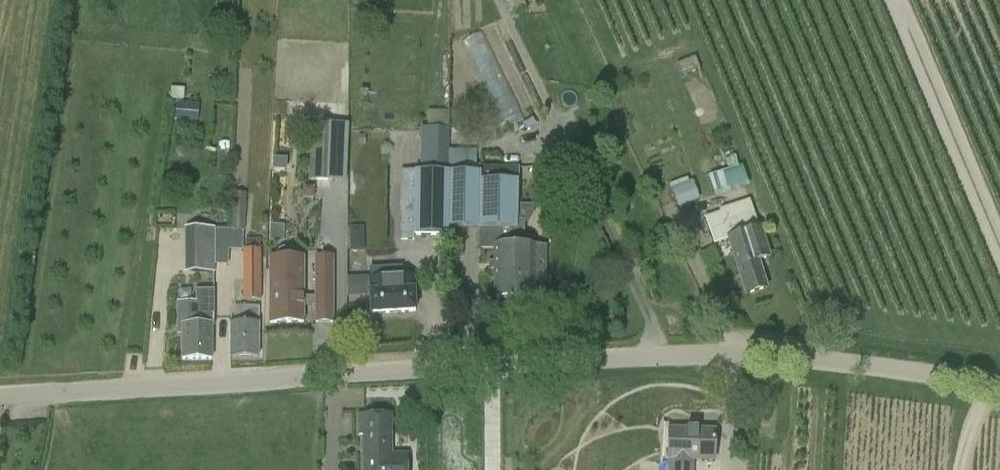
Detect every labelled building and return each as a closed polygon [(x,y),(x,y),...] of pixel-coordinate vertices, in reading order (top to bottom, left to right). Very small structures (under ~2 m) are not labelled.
[(537,0),(515,0),(521,9),(537,0)] [(337,126),(312,124),(311,135),(310,169),(336,170),(337,126)] [(448,236),(448,228),(448,150),(448,132),(426,131),(426,172),(400,172),(400,241),(413,241),(413,236),(448,236)] [(448,150),(448,228),(478,229),(478,250),(492,250),(492,300),(536,300),(536,283),(546,283),(547,247),(524,247),(524,222),(529,222),(532,217),(532,207),(517,206),(518,182),(518,169),(477,169),(477,151),(448,150)] [(714,175),(720,194),(753,183),(747,165),(714,175)] [(680,205),(703,201),(700,180),(676,185),(680,205)] [(246,194),(233,193),(231,233),(245,234),(246,194)] [(758,262),(769,258),(760,228),(758,229),(750,203),(704,219),(712,246),(730,240),(734,252),(732,253),(745,296),(766,289),(758,262)] [(186,228),(186,273),(214,273),(214,228),(186,228)] [(243,250),(243,301),(261,301),(261,250),(261,240),(245,240),(245,250),(243,250)] [(324,240),(311,240),(311,251),(324,251),(324,240)] [(298,254),(297,254),(296,253),(295,252),(294,251),(293,251),(292,251),(292,250),(291,250),(290,250),(289,250),(288,249),(287,249),(286,249),(285,250),(284,250),(283,250),(282,250),(281,251),(280,251),(279,252),(278,253),(277,254),(276,255),(275,256),(275,257),(274,257),(274,258),(270,258),(270,282),(270,324),(304,324),(303,307),(315,307),(315,298),(303,298),(303,282),(303,258),(300,258),(299,257),(299,256),(298,256),(298,255),(298,254)] [(334,324),(334,257),(315,257),(315,273),(315,298),(315,307),(315,324),(334,324)] [(412,277),(401,278),(401,269),(372,270),(372,279),(370,280),(372,314),(414,312),(412,277)] [(176,304),(177,336),(182,336),(182,360),(211,360),(211,326),(201,326),(201,303),(176,304)] [(259,308),(242,308),(243,324),(230,324),(230,358),(258,358),(258,324),(259,324),(259,308)] [(391,416),(357,416),(357,435),(362,435),(362,469),(406,469),(406,455),(391,455),(391,416)] [(694,463),(716,463),(716,430),(668,429),(666,462),(670,462),(670,469),(694,469),(694,463)]
